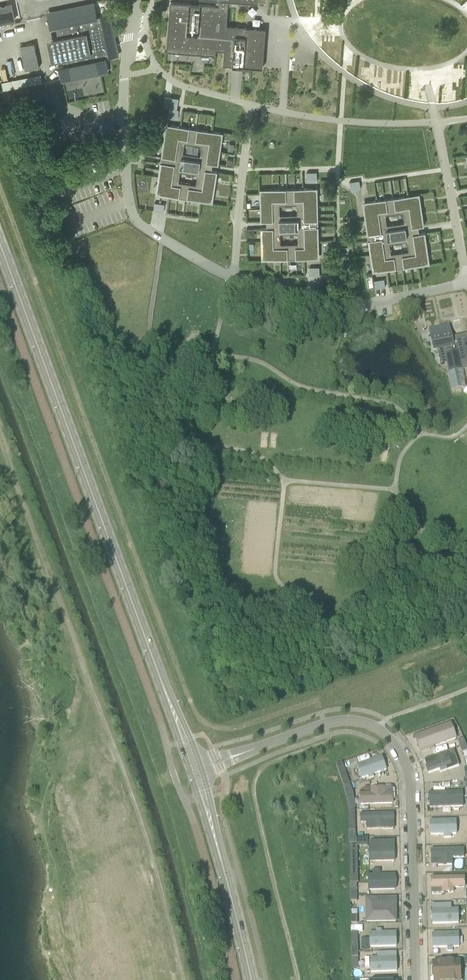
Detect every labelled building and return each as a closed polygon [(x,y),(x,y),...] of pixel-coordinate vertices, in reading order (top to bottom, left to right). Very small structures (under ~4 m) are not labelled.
[(166,51),(170,51),(215,55),(216,55),(216,49),(224,50),(223,65),(228,65),(231,66),(234,66),(243,67),(263,68),(266,28),(227,25),(229,0),(220,0),(219,6),(170,2),(170,5),(169,18),(166,51)] [(109,57),(119,55),(110,14),(101,16),(97,17),(95,6),(48,16),(50,27),(56,26),(58,37),(49,39),(53,62),(63,59),(64,65),(58,66),(61,78),(108,68),(106,57),(109,56),(109,57)] [(15,8),(0,11),(0,23),(17,20),(15,8)] [(21,46),(26,69),(39,66),(35,43),(21,46)] [(2,82),(4,90),(43,82),(41,74),(2,82)] [(165,96),(164,106),(169,106),(169,116),(178,116),(179,97),(165,96)] [(223,133),(212,131),(171,125),(166,124),(164,142),(161,159),(170,160),(210,166),(210,163),(219,164),(221,152),(221,145),(223,133)] [(210,166),(170,160),(161,159),(158,177),(156,194),(160,195),(170,196),(202,201),(213,203),(215,190),(217,178),(218,171),(209,170),(210,166)] [(317,171),(307,172),(308,180),(317,180),(317,171)] [(360,180),(350,182),(351,189),(361,188),(360,180)] [(269,224),(319,223),(318,205),(318,188),(313,188),(271,189),(260,189),(260,202),(260,209),(261,214),(261,221),(269,221),(269,224)] [(365,219),(368,236),(416,229),(416,226),(424,225),(423,218),(423,213),(422,206),(420,194),(409,195),(367,201),(363,202),(365,219)] [(319,223),(269,224),(270,228),(261,228),(261,235),(261,240),(261,247),(262,260),(273,260),(301,259),(315,259),(319,258),(319,241),(319,223)] [(416,229),(368,236),(370,255),(373,272),(377,271),(419,265),(430,264),(428,251),(427,244),(426,239),(425,232),(417,233),(416,229)] [(375,279),(376,286),(386,285),(385,278),(375,279)] [(466,360),(466,334),(452,337),(451,333),(430,338),(433,350),(437,350),(441,365),(447,363),(449,373),(461,370),(459,361),(466,360)] [(418,749),(421,757),(457,744),(450,723),(413,736),(418,749)] [(458,741),(460,747),(466,744),(464,738),(458,741)] [(355,764),(360,779),(386,770),(382,755),(355,764)] [(425,765),(427,773),(452,764),(449,757),(425,765)] [(343,785),(349,783),(342,763),(336,765),(343,785)] [(349,783),(343,785),(345,791),(351,789),(349,783)] [(359,802),(393,802),(392,784),(358,785),(359,802)] [(351,789),(345,791),(346,797),(353,795),(353,793),(351,789)] [(428,807),(462,806),(461,790),(428,791),(428,793),(428,807)] [(349,810),(355,809),(353,795),(346,797),(349,810)] [(366,828),(394,828),(394,825),(394,812),(359,813),(360,822),(365,822),(366,828)] [(428,835),(456,834),(456,818),(428,818),(428,835)] [(368,860),(395,859),(394,841),(368,842),(368,860)] [(429,859),(458,858),(458,848),(429,849),(429,859)] [(359,867),(358,852),(350,852),(350,868),(359,867)] [(359,867),(350,868),(350,883),(359,883),(359,867)] [(367,890),(394,889),(394,871),(366,872),(367,885),(367,890)] [(430,889),(464,888),(464,874),(430,875),(430,889)] [(364,922),(398,921),(397,902),(363,903),(364,916),(364,921),(364,922)] [(431,925),(459,923),(459,908),(430,909),(431,925)] [(395,932),(369,933),(369,946),(395,946),(395,932)] [(431,949),(459,949),(458,933),(430,933),(431,949)] [(369,972),(397,971),(396,957),(369,958),(369,972)] [(431,979),(461,979),(460,959),(431,961),(431,979)]
